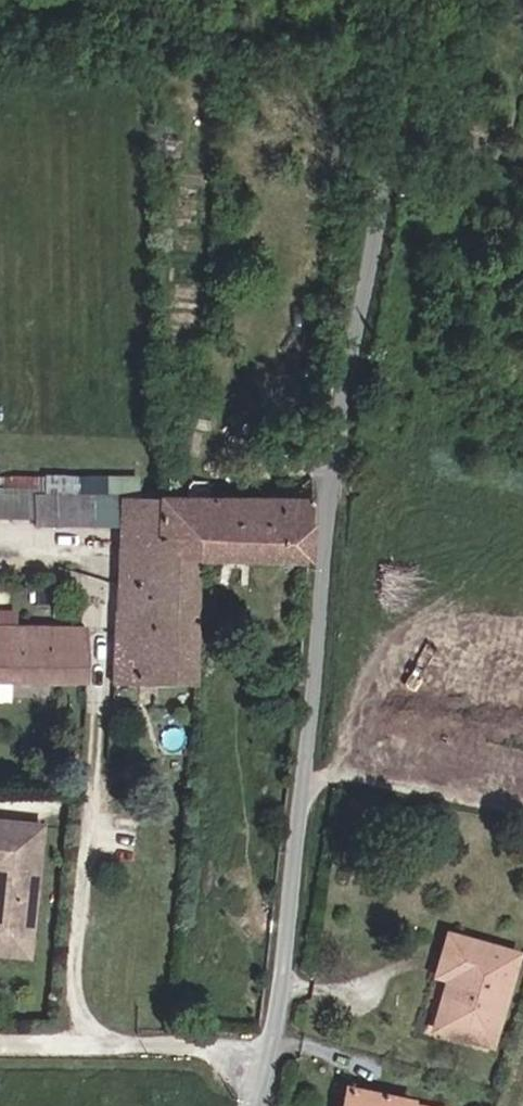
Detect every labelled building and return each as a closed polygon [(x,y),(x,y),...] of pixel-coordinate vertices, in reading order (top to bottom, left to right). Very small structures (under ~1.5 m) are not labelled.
[(129,501),(138,501),(140,482),(3,480),(3,491),(0,491),(0,515),(51,503),(84,501),(129,501)] [(129,501),(84,501),(51,503),(0,515),(0,523),(39,523),(39,531),(128,531),(129,501)] [(128,531),(126,571),(161,572),(163,560),(165,503),(138,501),(129,501),(128,531)] [(165,503),(163,560),(192,560),(192,568),(199,569),(200,563),(308,567),(313,505),(165,503)] [(202,686),(199,569),(192,568),(192,560),(163,560),(161,572),(126,571),(121,686),(202,686)] [(41,635),(0,635),(0,687),(89,688),(90,659),(41,659),(41,635)] [(90,636),(41,635),(41,659),(90,659),(90,636)] [(44,824),(0,821),(0,848),(42,851),(44,824)] [(42,851),(0,848),(0,952),(33,955),(42,851)] [(444,935),(434,976),(453,981),(439,1033),(492,1047),(519,957),(444,935)] [(412,1102),(351,1088),(347,1105),(412,1105),(412,1102)]
